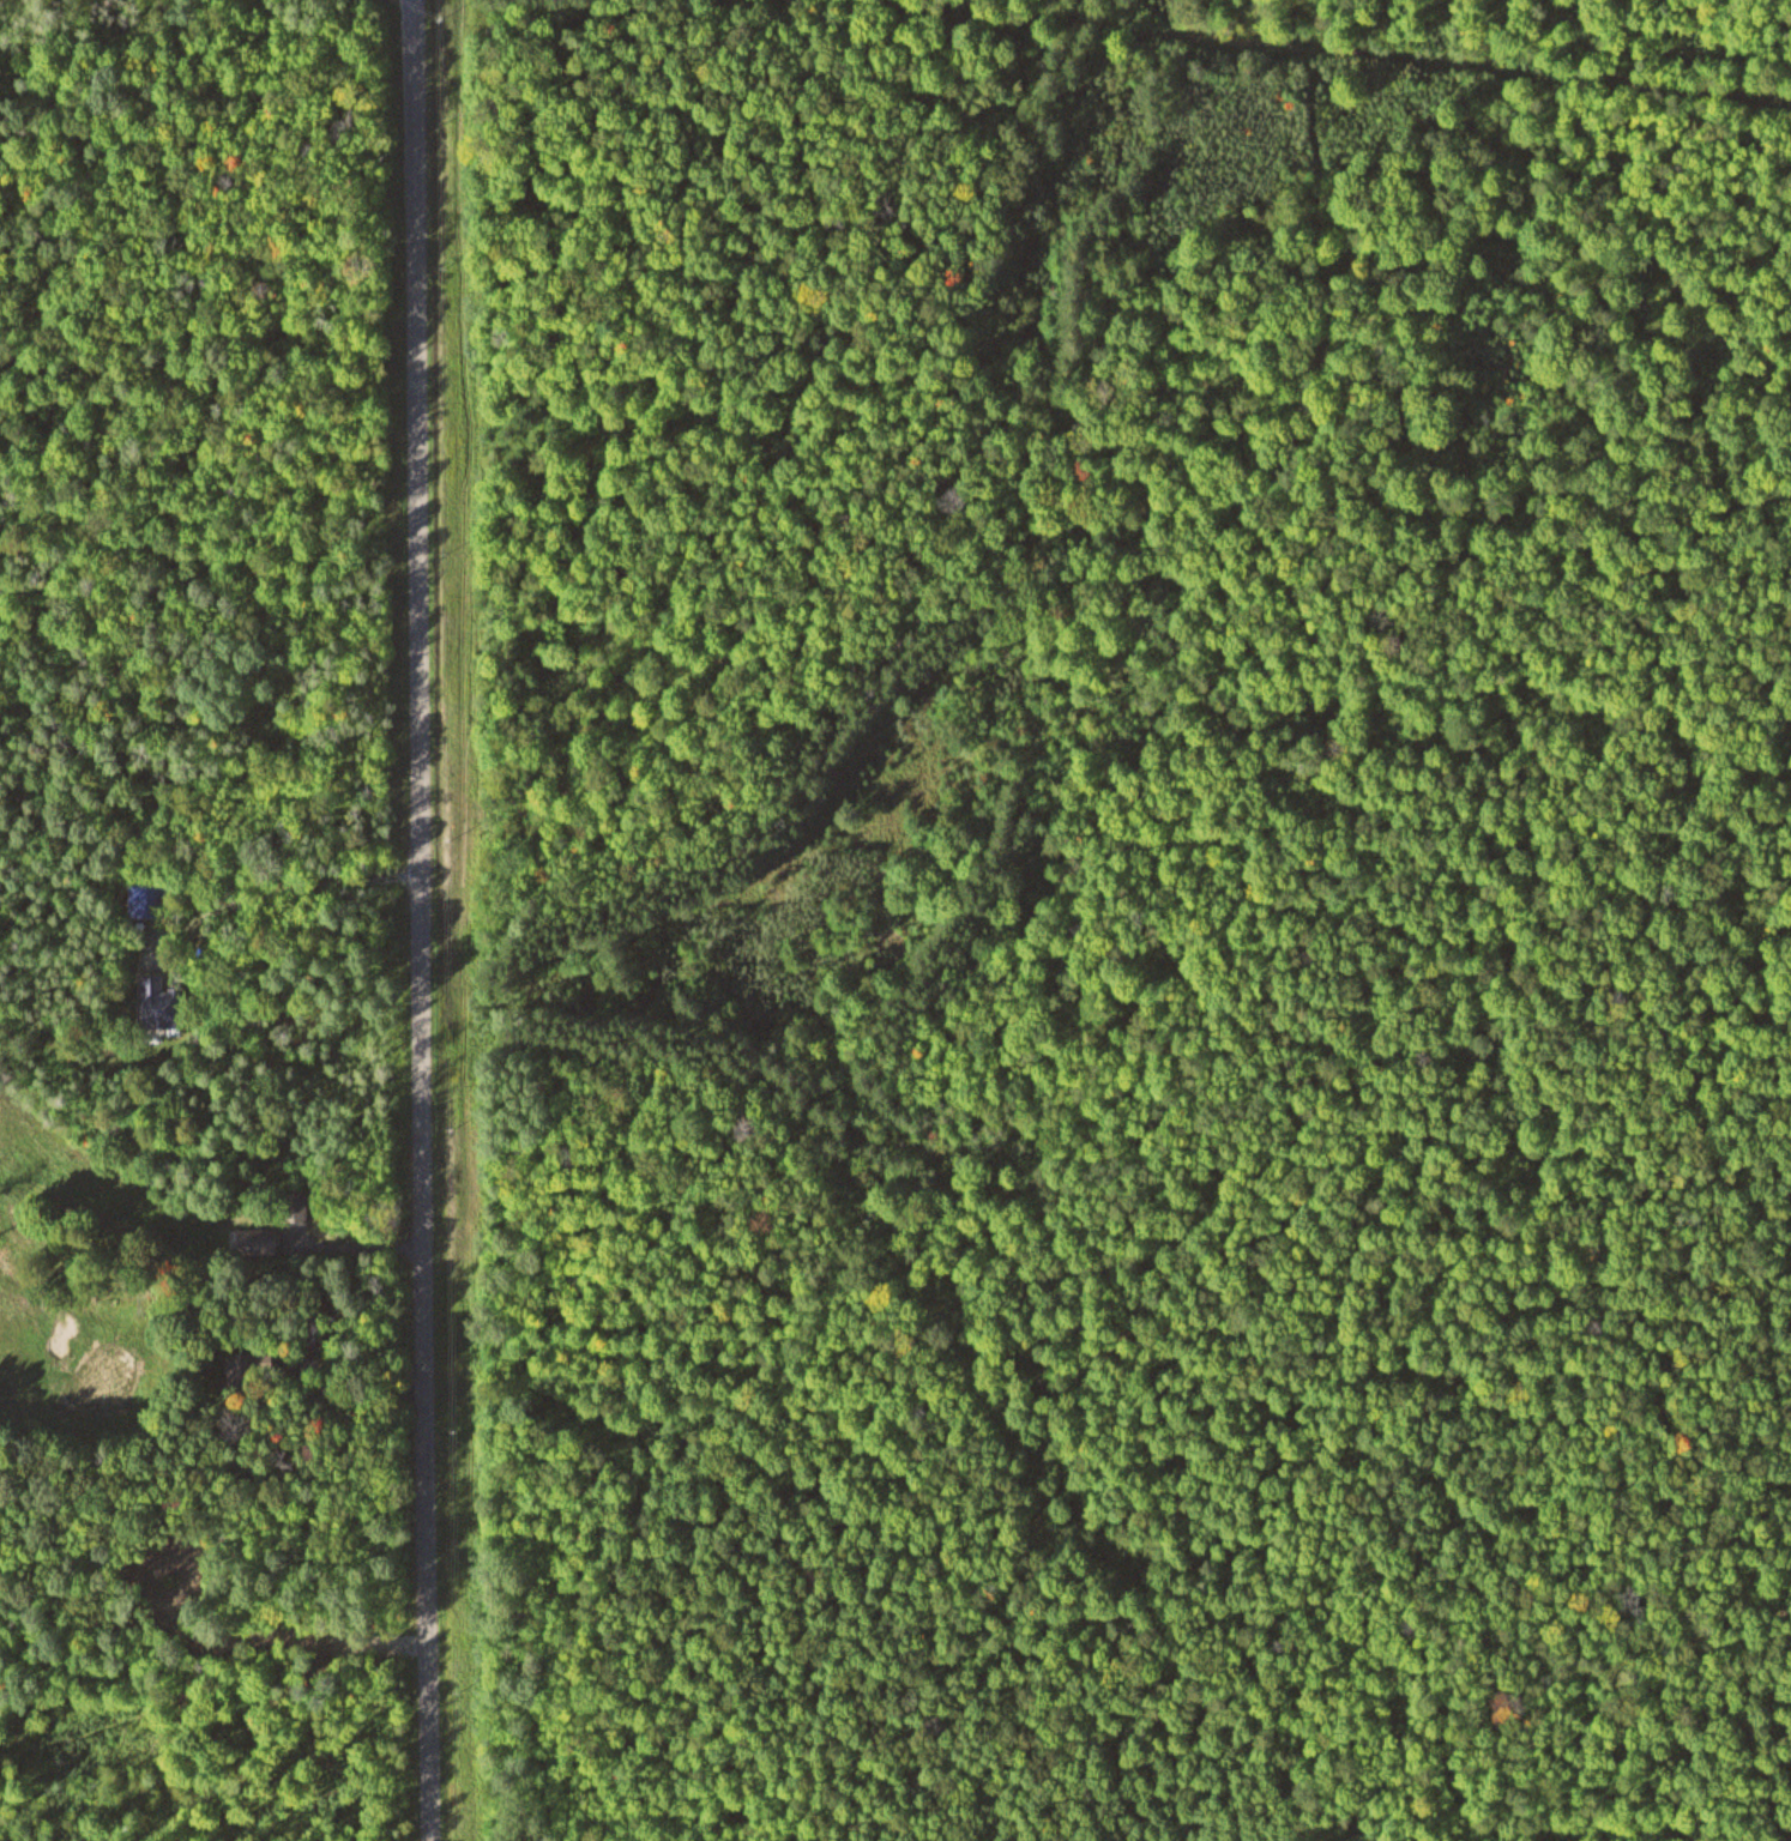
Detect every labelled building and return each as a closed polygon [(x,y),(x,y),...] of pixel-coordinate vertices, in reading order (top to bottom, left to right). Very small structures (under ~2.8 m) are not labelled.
[(124,915),(165,915),(165,876),(125,876),(124,915)] [(137,974),(137,1027),(161,1027),(161,974),(137,974)] [(281,1219),(308,1219),(308,1191),(281,1191),(281,1219)] [(278,1254),(278,1228),(230,1228),(230,1254),(278,1254)]
